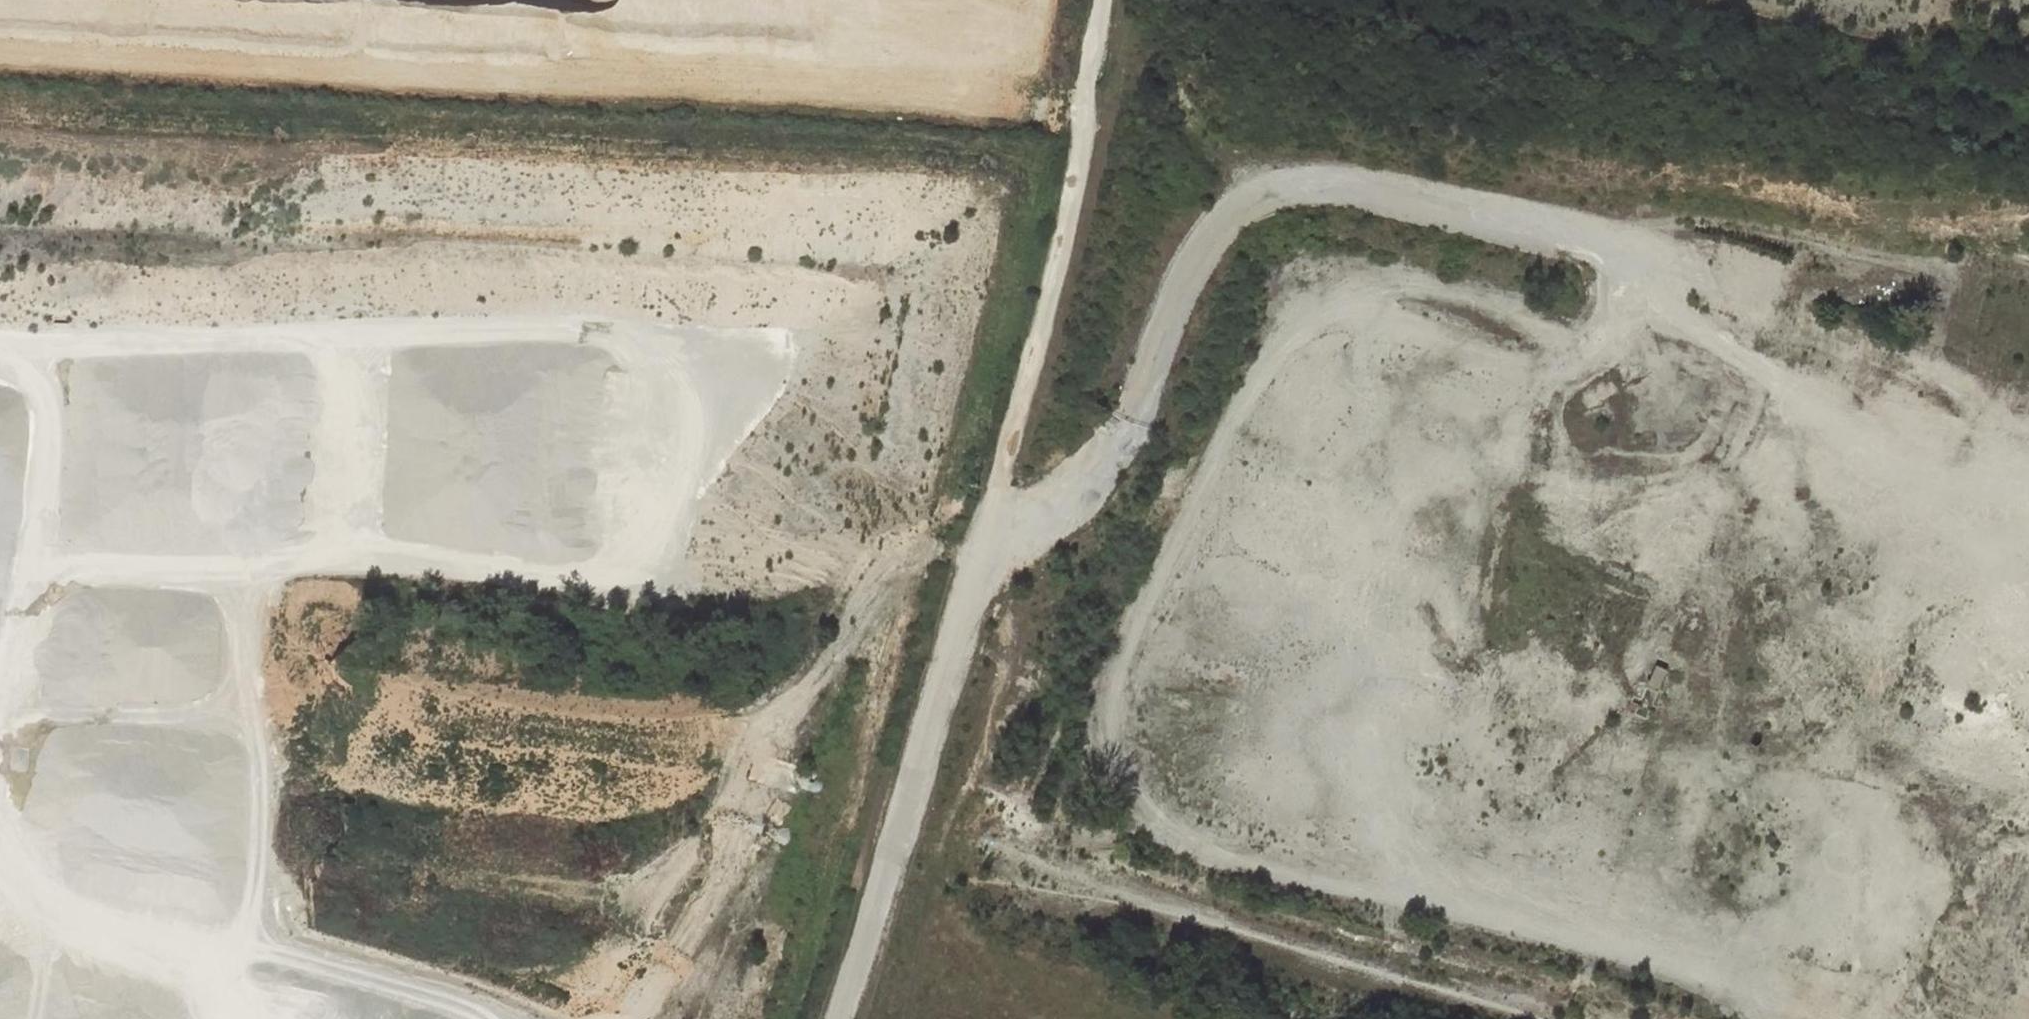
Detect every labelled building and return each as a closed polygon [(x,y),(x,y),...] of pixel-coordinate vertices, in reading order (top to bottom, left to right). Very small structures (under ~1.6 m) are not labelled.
[(1653,663),(1645,680),(1659,685),(1666,668),(1653,663)]
